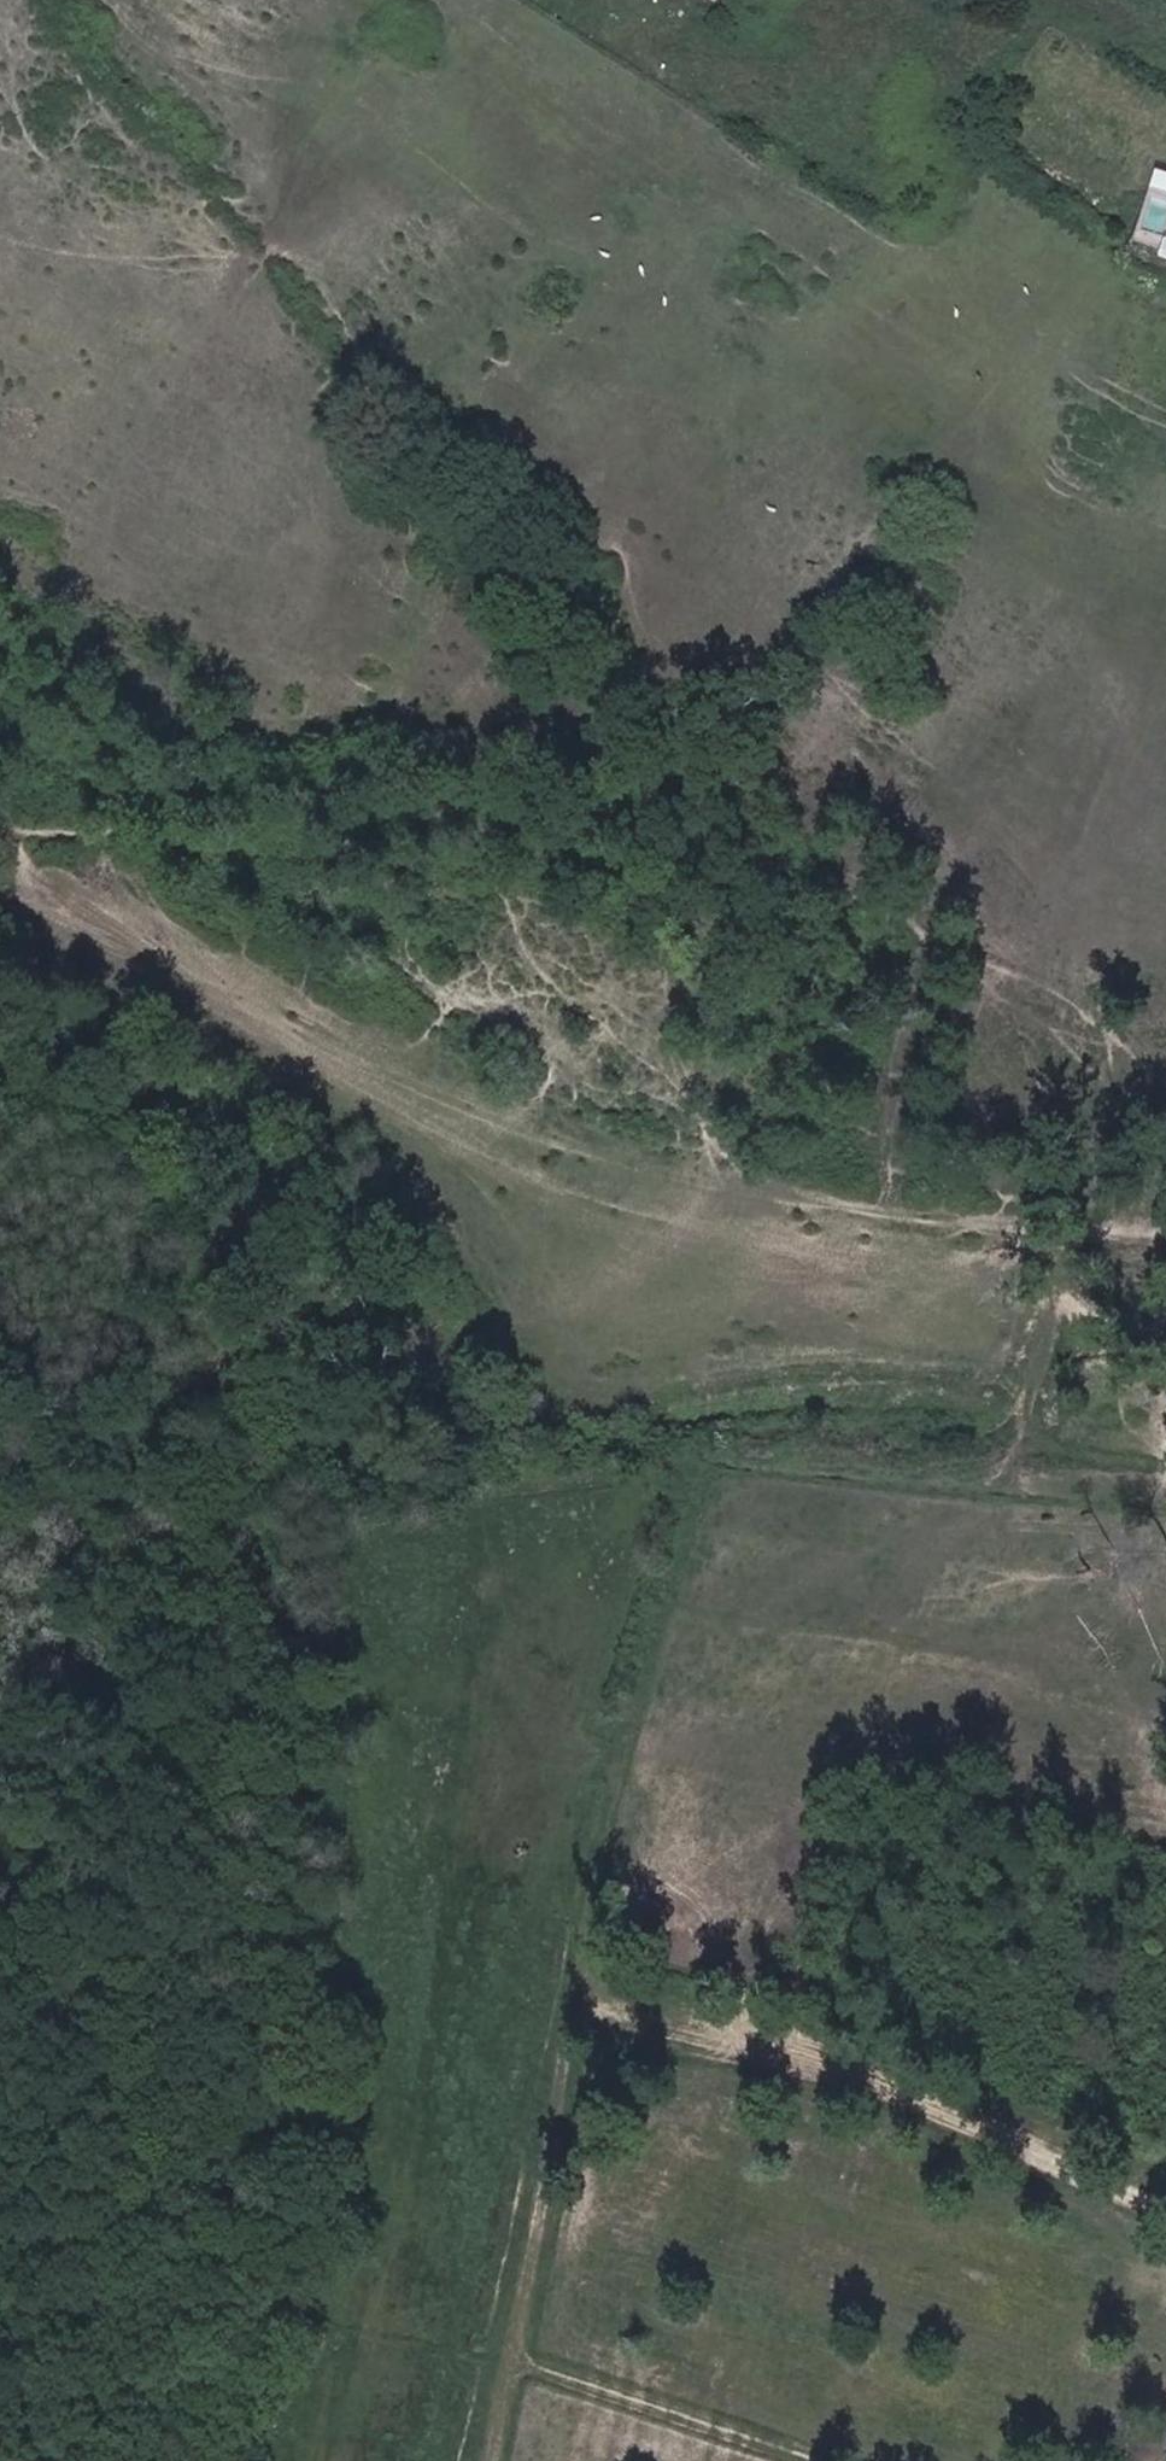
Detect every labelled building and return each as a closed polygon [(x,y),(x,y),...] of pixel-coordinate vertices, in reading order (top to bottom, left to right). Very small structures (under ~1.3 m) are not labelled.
[(1153,261),(1165,264),(1165,220),(1153,261)] [(1114,254),(1123,258),(1127,250),(1116,242),(1114,254)]
